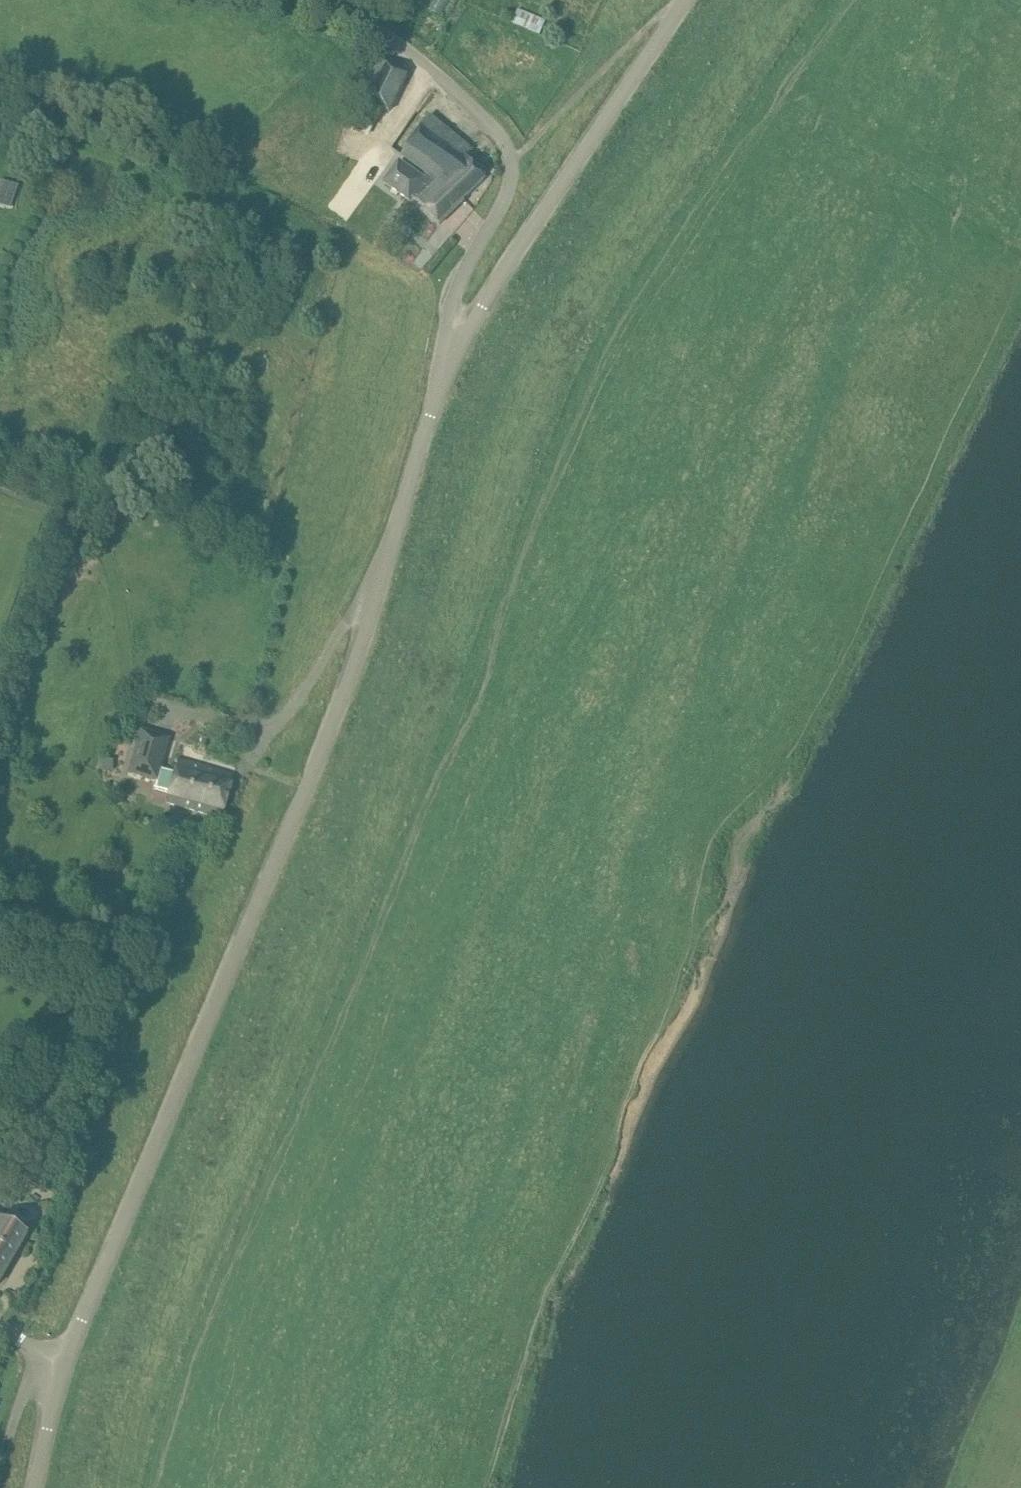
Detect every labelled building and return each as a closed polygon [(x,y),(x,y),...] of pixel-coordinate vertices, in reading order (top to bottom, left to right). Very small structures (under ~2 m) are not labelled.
[(546,21),(518,9),(513,23),(541,34),(546,21)] [(408,74),(371,54),(352,90),(390,110),(408,74)] [(400,153),(429,174),(434,178),(436,184),(453,168),(462,177),(450,188),(457,196),(460,194),(465,199),(486,179),(467,155),(473,149),(430,115),(400,153)] [(464,200),(465,199),(460,194),(457,196),(450,188),(462,177),(453,168),(436,184),(434,178),(429,174),(425,177),(399,159),(383,183),(409,201),(412,197),(418,202),(440,224),(465,201),(464,200)] [(9,208),(10,207),(17,186),(1,181),(0,185),(0,205),(9,208)] [(170,737),(139,729),(127,773),(158,781),(161,769),(170,737)] [(158,781),(156,789),(169,792),(166,802),(221,818),(234,775),(179,759),(174,773),(161,769),(158,781)] [(28,1234),(1,1217),(5,1212),(0,1209),(0,1277),(28,1234)]
